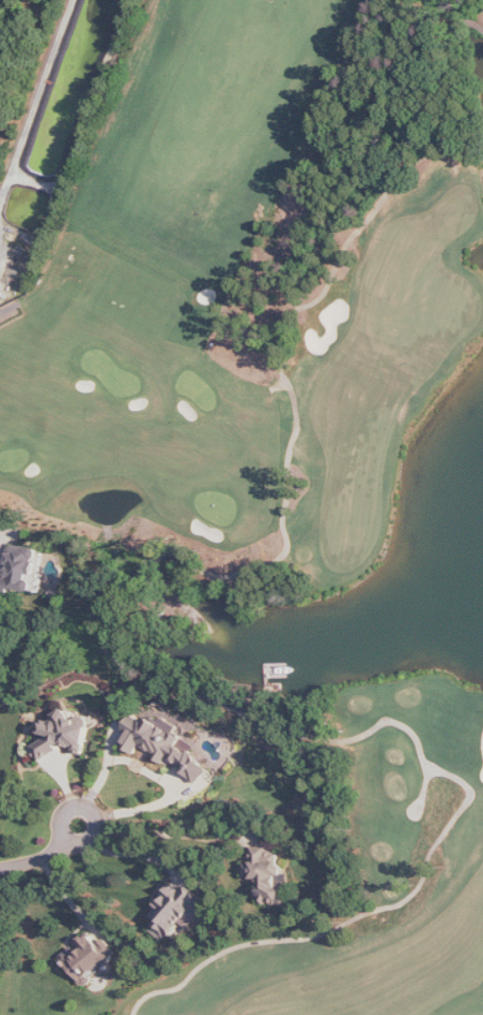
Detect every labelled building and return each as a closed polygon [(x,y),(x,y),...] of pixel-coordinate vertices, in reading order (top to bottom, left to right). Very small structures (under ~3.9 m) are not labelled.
[(44,576),(36,575),(41,549),(13,545),(8,577),(0,575),(0,590),(41,596),(44,576)] [(40,762),(60,751),(61,747),(86,752),(92,727),(82,725),(79,719),(72,718),(66,708),(56,714),(55,722),(46,720),(44,734),(53,736),(32,748),(40,762)] [(214,778),(195,754),(179,746),(183,739),(177,732),(180,726),(167,719),(162,723),(153,719),(149,722),(135,715),(128,729),(133,731),(125,748),(139,755),(144,743),(150,750),(158,754),(155,759),(170,767),(176,761),(196,785),(203,779),(209,782),(214,778)] [(260,905),(291,906),(291,901),(282,900),(283,853),(270,853),(271,847),(254,846),(254,862),(245,862),(245,879),(261,879),(260,905)] [(151,931),(171,947),(201,909),(200,908),(206,901),(188,887),(184,892),(172,882),(162,895),(166,898),(152,915),(159,921),(151,931)] [(120,956),(107,939),(100,944),(91,932),(76,944),(77,946),(61,958),(86,989),(112,968),(109,964),(120,956)]
